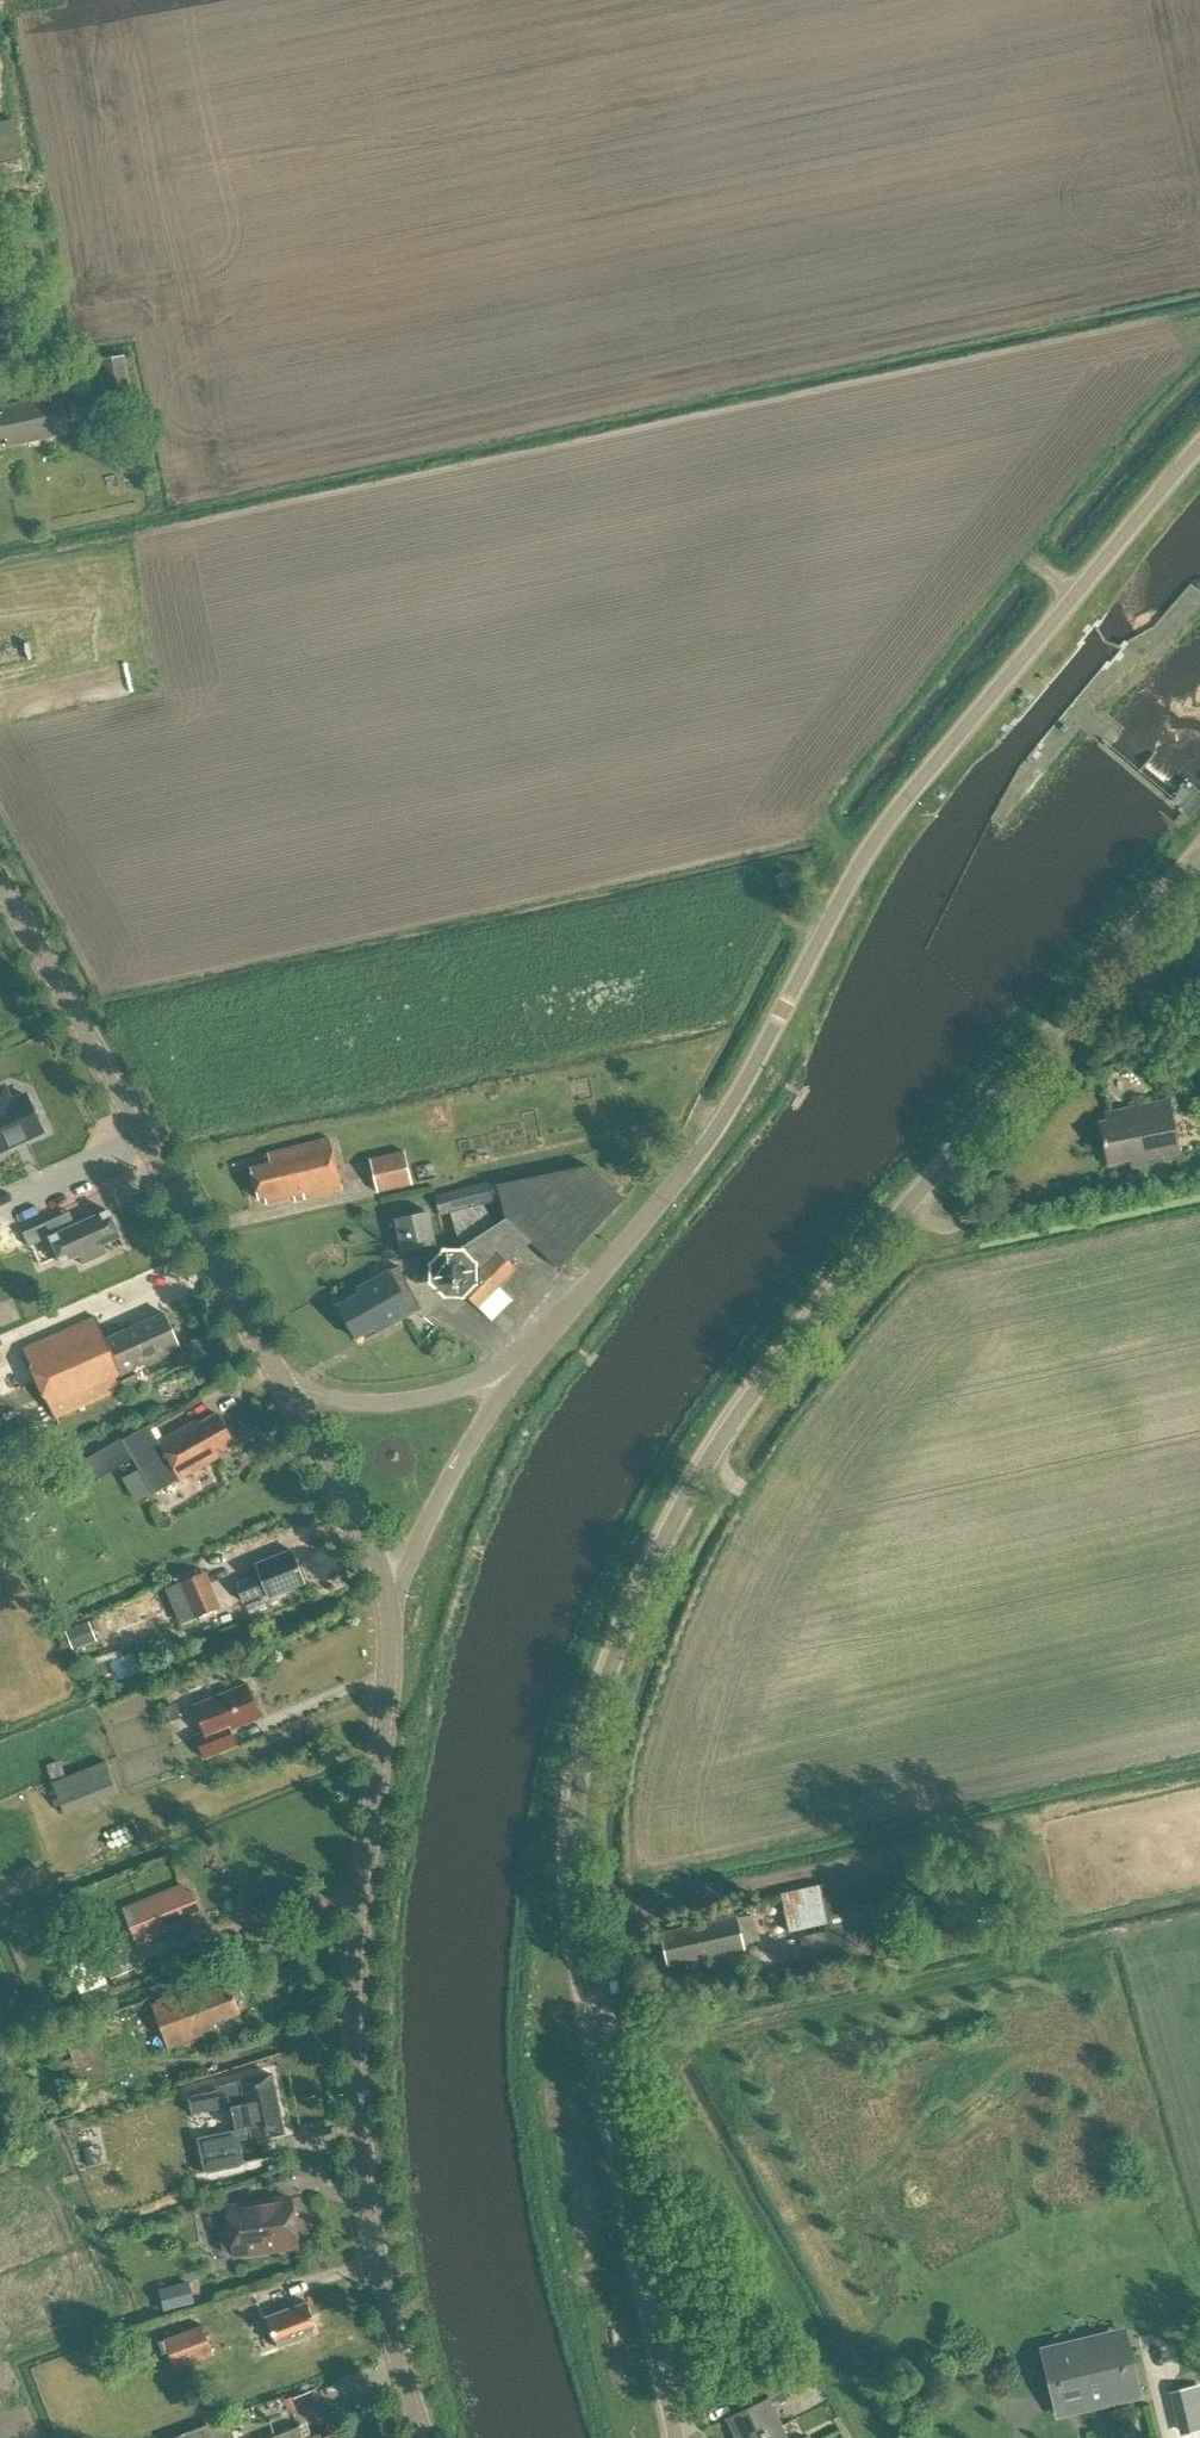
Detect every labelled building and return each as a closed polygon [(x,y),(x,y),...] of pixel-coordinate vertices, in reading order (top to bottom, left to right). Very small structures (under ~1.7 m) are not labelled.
[(104,395),(129,391),(124,357),(99,361),(104,395)] [(67,435),(59,396),(0,409),(2,418),(0,419),(0,440),(5,439),(7,448),(67,435)] [(23,1140),(21,1136),(48,1124),(40,1105),(43,1104),(40,1098),(37,1099),(34,1092),(22,1097),(14,1079),(0,1086),(0,1151),(23,1140)] [(1106,1122),(1098,1124),(1107,1166),(1130,1161),(1131,1170),(1181,1159),(1169,1101),(1104,1115),(1106,1122)] [(295,1203),(342,1191),(329,1140),(268,1156),(270,1165),(250,1170),(258,1201),(265,1200),(266,1205),(293,1198),(295,1203)] [(403,1154),(369,1162),(376,1195),(411,1188),(403,1154)] [(460,1250),(461,1251),(480,1271),(459,1291),(468,1299),(478,1309),(479,1308),(499,1288),(516,1271),(510,1264),(530,1243),(530,1244),(533,1241),(560,1268),(624,1202),(590,1168),(524,1180),(498,1185),(497,1181),(497,1182),(434,1197),(439,1216),(450,1213),(460,1250)] [(121,1240),(108,1212),(68,1231),(62,1217),(23,1235),(29,1248),(50,1239),(61,1265),(78,1257),(82,1266),(108,1254),(105,1247),(121,1240)] [(403,1252),(434,1245),(427,1214),(396,1221),(403,1252)] [(477,1274),(476,1266),(461,1251),(444,1251),(429,1264),(430,1281),(431,1286),(445,1299),(466,1299),(459,1291),(477,1274)] [(415,1282),(430,1281),(429,1264),(429,1259),(414,1259),(415,1282)] [(413,1314),(421,1309),(398,1268),(390,1272),(389,1272),(357,1290),(360,1295),(337,1307),(355,1340),(378,1328),(381,1333),(413,1315),(413,1314)] [(133,1370),(179,1349),(164,1314),(106,1340),(96,1319),(24,1352),(55,1420),(138,1382),(133,1370)] [(218,1418),(216,1415),(198,1425),(197,1422),(159,1444),(149,1427),(123,1442),(146,1482),(154,1495),(218,1459),(216,1456),(234,1446),(224,1428),(226,1426),(222,1419),(218,1418)] [(268,1594),(270,1599),(304,1585),(303,1582),(303,1573),(302,1570),(298,1568),(291,1552),(256,1565),(258,1571),(260,1574),(235,1584),(243,1604),(268,1594)] [(218,1608),(202,1573),(178,1583),(194,1618),(218,1608)] [(230,1731),(261,1719),(247,1685),(192,1707),(203,1734),(194,1737),(203,1759),(236,1746),(230,1731)] [(58,1799),(65,1815),(118,1794),(106,1762),(65,1778),(59,1762),(46,1767),(58,1799)] [(890,1878),(844,1890),(849,1908),(894,1897),(890,1878)] [(193,1914),(199,1912),(191,1892),(185,1894),(182,1886),(124,1910),(139,1946),(196,1923),(193,1914)] [(819,1886),(781,1894),(789,1933),(827,1925),(819,1886)] [(736,1918),(660,1935),(667,1967),(743,1950),(736,1918)] [(136,1970),(125,1943),(100,1954),(111,1980),(136,1970)] [(213,2026),(240,2015),(226,1980),(177,1997),(177,1996),(151,2007),(168,2050),(215,2031),(213,2026)] [(85,2091),(111,2080),(91,2029),(65,2039),(85,2091)] [(285,2135),(272,2074),(188,2092),(193,2115),(231,2108),(236,2132),(198,2139),(205,2172),(244,2164),(239,2140),(253,2137),(254,2142),(285,2135)] [(290,2200),(227,2209),(230,2226),(224,2227),(220,2232),(223,2253),(228,2256),(234,2256),(234,2257),(297,2247),(290,2200)] [(190,2282),(158,2289),(163,2310),(195,2302),(190,2282)] [(277,2349),(318,2334),(307,2304),(266,2319),(277,2349)] [(175,2370),(213,2356),(202,2327),(164,2341),(175,2370)] [(1058,2418),(1142,2399),(1127,2334),(1043,2353),(1058,2418)] [(783,2391),(726,2419),(735,2437),(757,2437),(781,2427),(770,2406),(777,2402),(778,2405),(788,2401),(814,2388),(804,2367),(777,2380),(783,2391)] [(207,2426),(177,2437),(212,2437),(207,2426)] [(757,2437),(786,2437),(781,2427),(757,2437)] [(309,2434),(302,2437),(299,2428),(272,2437),(311,2437),(309,2434)] [(842,2430),(829,2437),(848,2437),(842,2430)]
